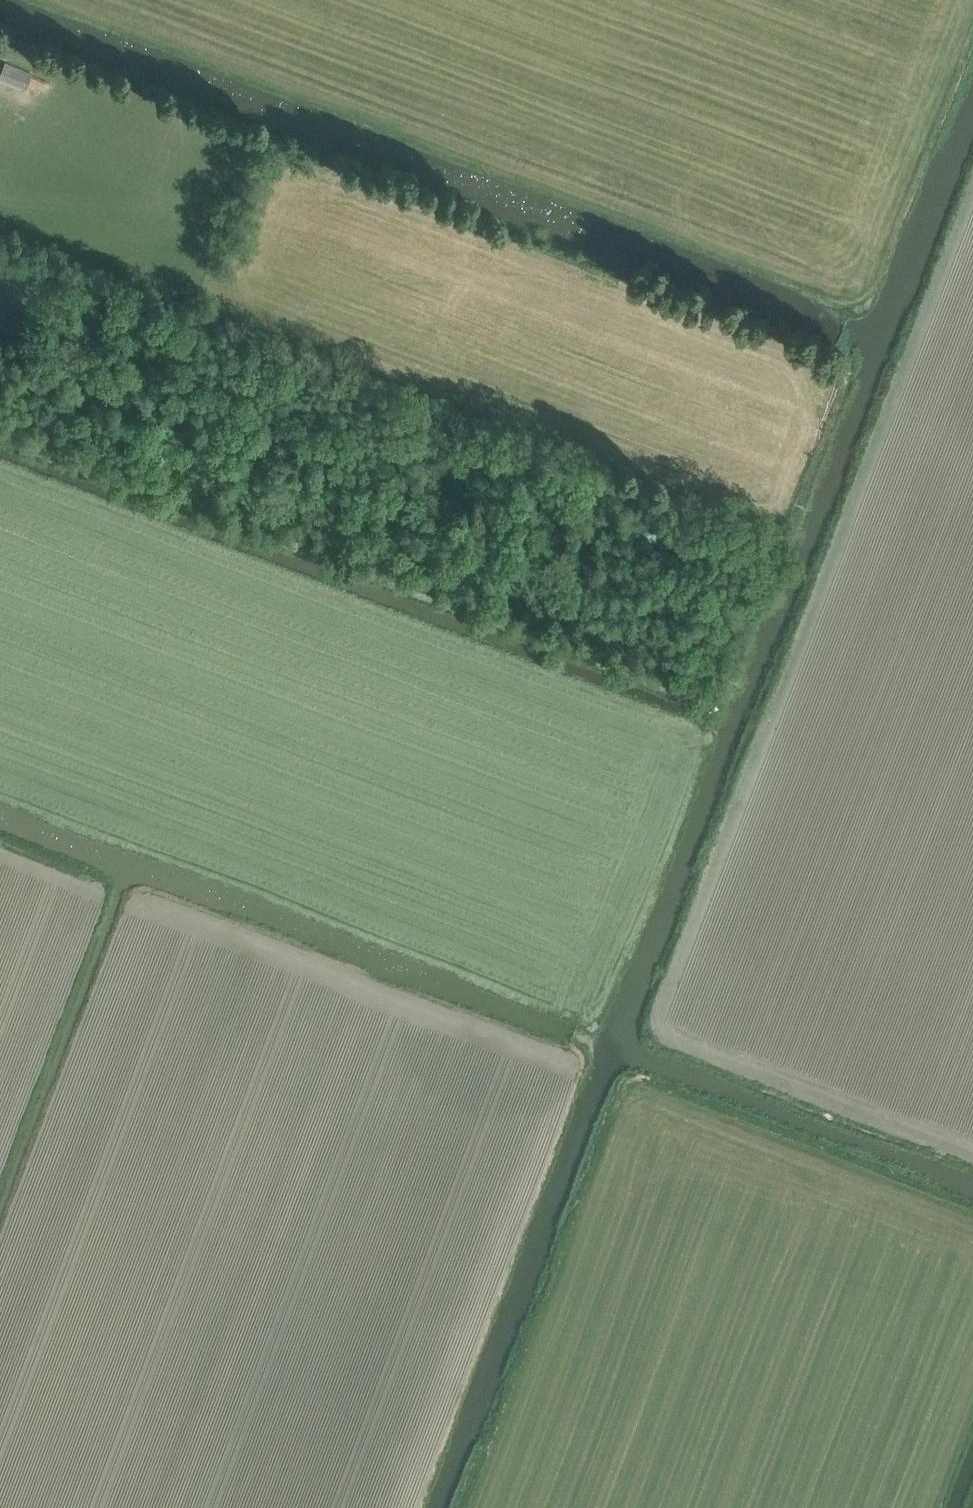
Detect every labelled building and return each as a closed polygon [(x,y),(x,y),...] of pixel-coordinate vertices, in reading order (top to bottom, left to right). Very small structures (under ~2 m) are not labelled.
[(36,71),(7,60),(0,76),(0,80),(28,91),(36,71)]
